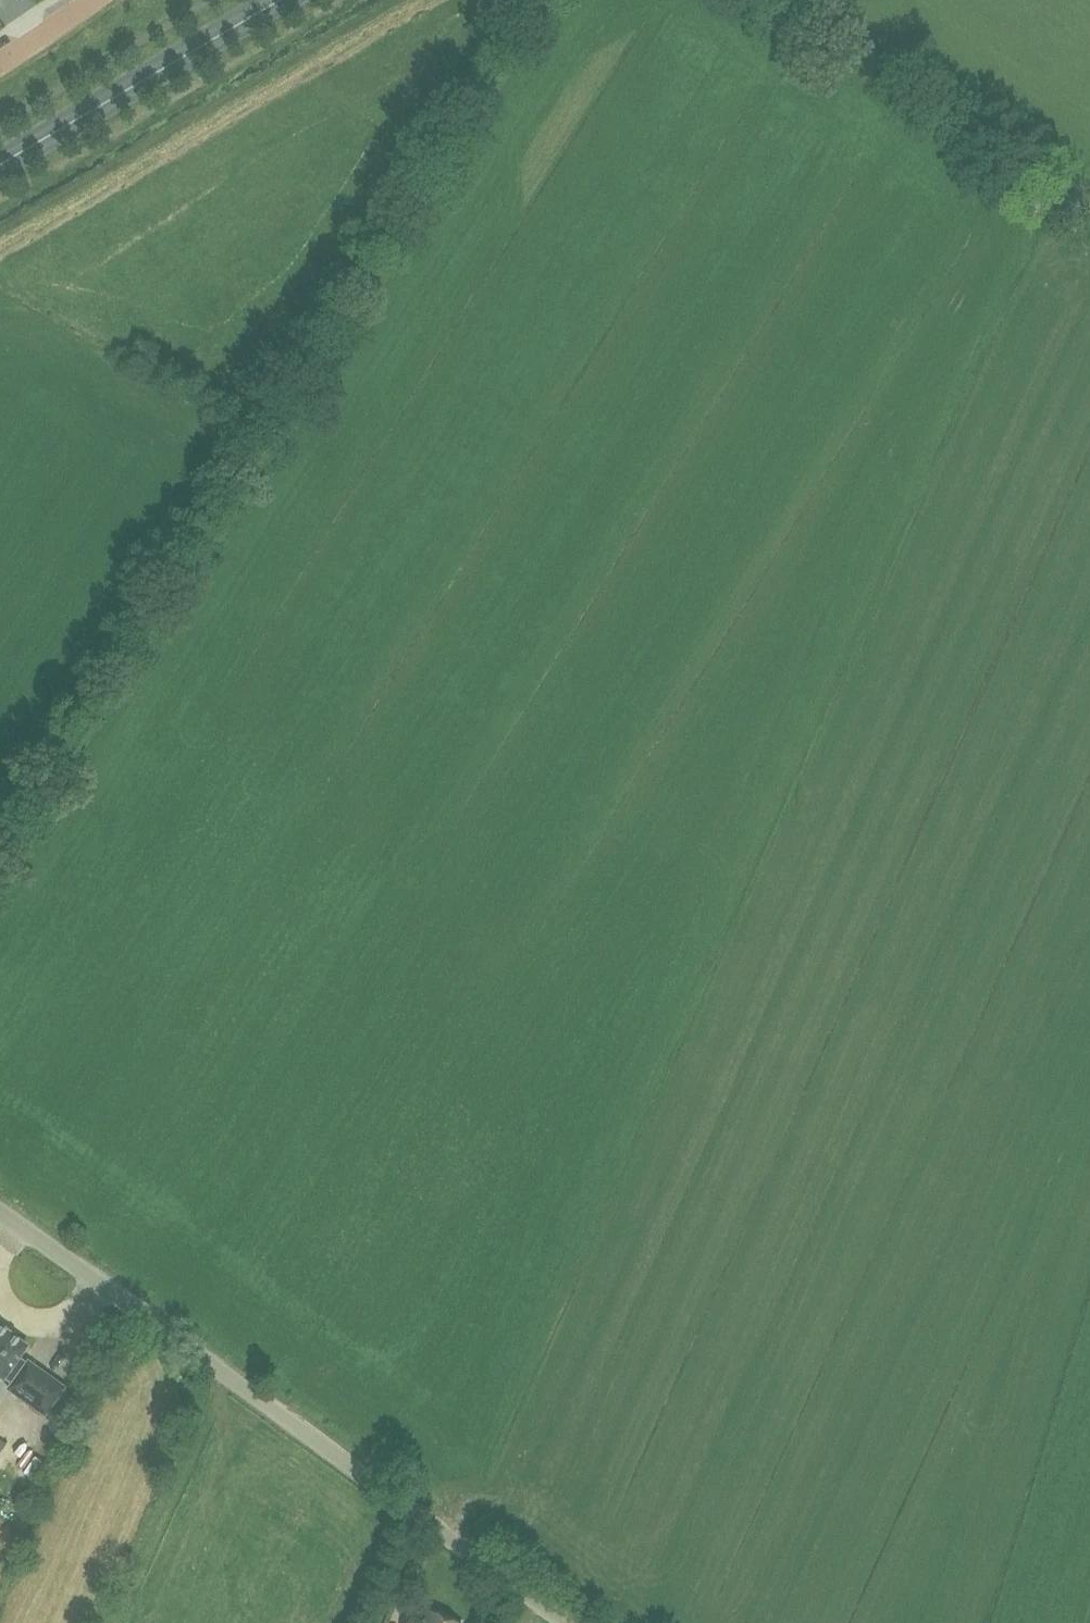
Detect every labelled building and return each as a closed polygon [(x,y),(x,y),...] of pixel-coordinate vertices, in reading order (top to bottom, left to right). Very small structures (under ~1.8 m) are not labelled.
[(64,1388),(27,1361),(26,1362),(19,1357),(26,1347),(9,1334),(10,1333),(0,1326),(0,1378),(2,1380),(2,1379),(10,1384),(7,1388),(45,1415),(64,1388)] [(24,1469),(37,1478),(48,1463),(35,1454),(24,1469)] [(429,1611),(424,1622),(457,1622),(429,1611)]
